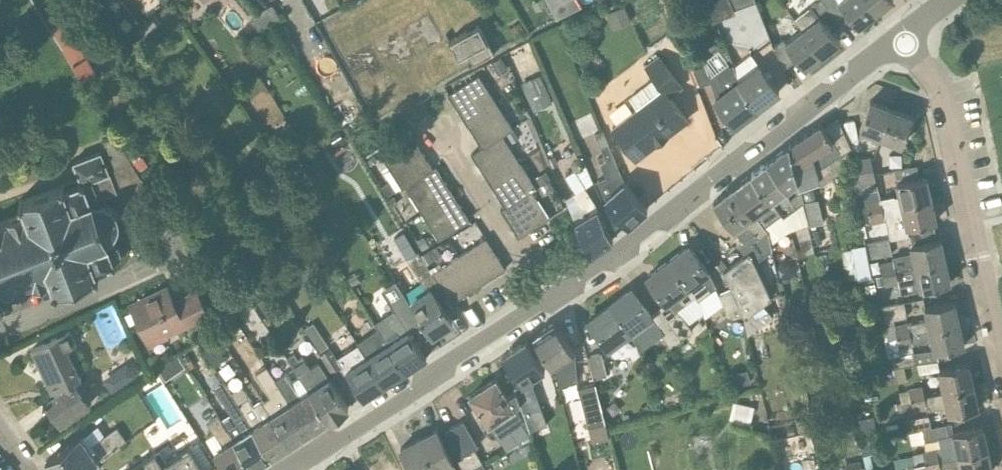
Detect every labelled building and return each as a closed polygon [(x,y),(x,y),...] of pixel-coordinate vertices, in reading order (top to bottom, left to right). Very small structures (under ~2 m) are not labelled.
[(258,11),(267,5),(264,0),(251,0),(258,11)] [(544,0),(537,0),(532,3),(536,11),(547,6),(544,0)] [(735,13),(736,12),(735,9),(756,2),(755,0),(708,0),(715,20),(735,13)] [(823,54),(840,41),(832,32),(842,24),(826,5),(822,0),(820,0),(796,18),(804,29),(823,54)] [(842,24),(851,17),(858,27),(877,12),(867,0),(841,0),(839,2),(838,0),(822,0),(826,5),(842,24)] [(877,12),(892,0),(867,0),(877,12)] [(570,12),(565,3),(559,1),(551,6),(557,19),(570,12)] [(268,5),(267,5),(258,11),(259,11),(251,16),(259,30),(280,17),(272,3),(268,5)] [(608,12),(613,28),(631,22),(626,6),(608,12)] [(428,12),(399,28),(411,49),(412,49),(422,43),(427,51),(444,42),(428,12)] [(51,27),(85,83),(99,74),(88,56),(85,58),(75,41),(79,39),(66,17),(51,27)] [(141,27),(144,31),(146,34),(158,25),(153,18),(141,27)] [(525,31),(520,22),(510,28),(515,36),(525,31)] [(399,28),(371,43),(383,65),(384,65),(394,59),(399,67),(416,57),(412,49),(411,49),(399,28)] [(481,29),(451,46),(461,63),(469,58),(475,70),(497,58),(481,29)] [(774,47),(776,51),(783,70),(797,59),(805,69),(823,54),(804,29),(787,42),(784,40),(774,47)] [(81,38),(90,54),(101,47),(92,32),(81,38)] [(371,43),(343,59),(355,81),(366,74),(371,82),(388,73),(384,65),(383,65),(371,43)] [(638,108),(612,127),(636,159),(657,143),(657,139),(664,134),(667,135),(688,119),(670,96),(683,86),(659,54),(645,66),(655,79),(630,97),(638,108)] [(711,81),(717,96),(714,98),(735,125),(757,108),(737,81),(737,80),(735,65),(731,67),(729,64),(714,74),(713,70),(709,73),(703,55),(691,60),(700,85),(711,81)] [(509,68),(501,56),(490,63),(498,75),(509,68)] [(737,81),(757,108),(779,91),(758,64),(737,80),(737,81)] [(541,73),(522,81),(534,110),(553,102),(541,73)] [(465,121),(496,101),(479,74),(448,94),(465,121)] [(482,147),(513,127),(496,101),(465,121),(482,147)] [(860,129),(881,137),(891,109),(870,101),(860,129)] [(891,109),(881,137),(903,145),(913,117),(891,109)] [(849,142),(859,140),(858,138),(855,119),(844,122),(847,138),(849,142)] [(840,154),(851,147),(839,120),(825,129),(821,123),(788,144),(799,187),(821,181),(819,178),(833,169),(831,167),(843,158),(840,154)] [(334,161),(350,151),(345,141),(333,123),(324,129),(336,147),(328,152),(334,161)] [(488,180),(519,161),(502,135),(513,128),(513,127),(482,147),(471,154),(488,180)] [(103,139),(120,185),(141,177),(114,134),(103,139)] [(141,156),(129,136),(121,141),(133,161),(139,171),(149,166),(143,155),(141,156)] [(402,186),(433,167),(416,141),(386,160),(402,186)] [(804,202),(799,187),(788,144),(767,161),(787,188),(786,189),(795,207),(783,216),(790,230),(809,223),(804,202)] [(613,191),(605,198),(629,225),(648,208),(625,182),(609,145),(601,148),(606,155),(599,158),(613,191)] [(50,279),(50,280),(51,279),(54,287),(53,288),(54,292),(58,290),(58,289),(69,284),(70,286),(84,281),(83,279),(95,274),(95,276),(99,274),(97,269),(112,263),(112,264),(116,263),(115,259),(116,259),(117,258),(118,257),(119,256),(120,254),(120,253),(120,251),(120,249),(120,248),(119,246),(118,245),(117,244),(115,243),(113,242),(112,242),(110,242),(109,242),(107,239),(110,238),(112,236),(114,234),(115,233),(116,231),(117,229),(118,228),(118,226),(119,225),(119,223),(119,220),(119,218),(118,216),(117,214),(116,211),(114,209),(112,207),(110,205),(107,203),(104,196),(117,191),(101,150),(73,161),(79,177),(60,184),(61,185),(23,200),(23,199),(19,200),(20,204),(22,203),(25,211),(24,212),(0,222),(0,299),(50,279)] [(378,161),(375,156),(368,160),(371,165),(378,161)] [(860,170),(874,167),(872,156),(858,159),(860,170)] [(532,191),(537,188),(519,161),(488,180),(505,207),(532,190),(532,191)] [(781,213),(783,216),(795,207),(786,189),(787,188),(767,161),(752,172),(772,200),(781,213)] [(422,212),(453,193),(436,166),(433,167),(402,186),(403,188),(406,186),(422,212)] [(861,181),(876,178),(874,167),(860,170),(858,170),(861,181)] [(613,239),(597,208),(574,170),(566,176),(576,192),(572,194),(586,216),(576,223),(590,254),(591,253),(591,254),(613,239)] [(861,181),(858,170),(850,172),(854,195),(879,190),(876,178),(861,181)] [(539,186),(551,179),(546,171),(534,179),(539,186)] [(767,230),(763,225),(781,213),(772,200),(752,172),(734,186),(714,201),(735,230),(743,241),(754,233),(758,236),(767,230)] [(909,203),(931,198),(926,176),(896,183),(898,196),(895,197),(895,196),(858,204),(860,213),(868,211),(868,212),(909,203)] [(555,188),(550,180),(537,188),(542,196),(555,188)] [(387,196),(395,191),(389,182),(381,187),(387,196)] [(813,187),(802,190),(805,201),(816,198),(813,187)] [(538,200),(532,191),(532,190),(505,207),(501,210),(518,237),(549,217),(538,200)] [(422,212),(440,239),(470,220),(453,193),(422,212)] [(398,203),(394,196),(388,199),(392,206),(398,203)] [(910,234),(908,226),(936,220),(931,198),(909,203),(868,212),(868,211),(860,213),(862,224),(886,220),(890,238),(910,234)] [(804,202),(809,223),(809,225),(824,223),(819,199),(804,202)] [(430,246),(424,236),(416,240),(422,250),(430,246)] [(459,255),(479,286),(506,269),(486,238),(459,255)] [(940,238),(937,239),(912,244),(914,252),(893,256),(894,260),(881,262),(883,274),(897,271),(916,267),(945,260),(940,238)] [(889,239),(866,244),(869,259),(892,253),(889,239)] [(415,252),(410,244),(400,250),(405,258),(415,252)] [(436,245),(421,254),(427,263),(442,254),(436,245)] [(702,278),(710,272),(689,245),(669,260),(699,298),(711,289),(702,278)] [(267,267),(278,260),(272,251),(262,258),(267,267)] [(441,285),(432,272),(419,251),(408,259),(428,289),(430,288),(433,291),(441,285)] [(733,288),(742,309),(745,316),(744,316),(747,330),(763,318),(756,308),(772,297),(750,251),(724,270),(733,288)] [(432,272),(441,285),(452,303),(479,286),(459,255),(432,272)] [(698,299),(699,298),(669,260),(647,276),(674,312),(695,295),(698,299)] [(916,267),(920,289),(950,282),(945,260),(916,267)] [(306,269),(298,275),(302,281),(311,275),(306,269)] [(897,271),(883,274),(886,286),(900,283),(897,271)] [(886,286),(883,274),(876,276),(879,288),(886,286)] [(169,335),(209,316),(196,291),(174,302),(167,287),(131,304),(151,346),(170,337),(169,335)] [(430,288),(428,289),(409,301),(431,335),(452,321),(433,291),(430,288)] [(639,342),(660,326),(632,288),(611,304),(632,332),(632,333),(639,342)] [(729,315),(742,309),(733,288),(719,293),(729,315)] [(282,306),(273,291),(256,301),(266,316),(282,306)] [(924,307),(927,320),(909,323),(909,322),(894,324),(897,337),(959,323),(954,301),(924,307)] [(884,321),(894,319),(907,317),(906,312),(904,302),(881,307),(884,321)] [(589,320),(610,349),(632,333),(632,332),(611,304),(589,320)] [(669,320),(661,327),(665,332),(662,335),(671,346),(683,337),(669,320)] [(572,385),(565,359),(576,352),(555,321),(534,335),(553,365),(560,388),(572,385)] [(899,346),(931,339),(934,352),(964,345),(959,323),(897,337),(888,339),(891,355),(894,367),(917,363),(914,351),(901,354),(899,346)] [(358,341),(368,356),(386,384),(407,369),(390,342),(380,328),(358,341)] [(390,342),(407,369),(427,357),(409,330),(390,342)] [(60,423),(91,403),(76,380),(82,377),(68,349),(77,346),(70,331),(31,349),(49,386),(51,385),(55,394),(43,402),(45,404),(48,402),(61,421),(59,422),(60,423)] [(329,346),(322,336),(314,341),(320,351),(329,346)] [(529,379),(546,368),(527,339),(503,355),(520,382),(514,386),(516,391),(521,404),(530,430),(547,425),(540,404),(529,379)] [(226,359),(215,341),(203,349),(214,366),(226,359)] [(321,354),(332,372),(343,365),(331,347),(321,354)] [(607,375),(602,352),(588,356),(593,378),(607,375)] [(295,353),(289,357),(301,377),(302,377),(330,420),(349,408),(319,362),(311,367),(305,359),(301,362),(295,353)] [(894,367),(891,355),(877,358),(880,370),(894,367)] [(368,356),(343,372),(350,383),(353,381),(364,398),(386,384),(368,356)] [(175,373),(168,363),(158,370),(165,380),(175,373)] [(942,392),(973,385),(968,363),(938,370),(942,392)] [(264,401),(292,444),(311,431),(277,378),(276,379),(267,367),(257,373),(272,396),(264,401)] [(287,372),(277,378),(311,431),(327,421),(328,420),(329,421),(330,420),(302,377),(301,377),(293,382),(287,372)] [(521,404),(516,391),(507,396),(495,378),(470,395),(498,438),(524,420),(515,406),(521,404)] [(223,419),(255,468),(273,456),(233,394),(232,394),(224,381),(214,387),(232,414),(223,419)] [(589,428),(606,423),(596,385),(578,389),(589,428)] [(947,406),(949,414),(978,408),(973,385),(942,392),(943,393),(925,396),(912,399),(897,402),(900,413),(926,407),(927,410),(947,406)] [(912,399),(925,396),(923,385),(910,388),(912,399)] [(233,394),(273,456),(292,444),(264,401),(262,399),(254,405),(243,387),(233,394)] [(207,439),(227,469),(252,469),(254,469),(254,468),(255,468),(223,419),(220,415),(219,416),(214,407),(203,414),(216,434),(207,439)] [(921,429),(932,427),(929,415),(906,420),(908,432),(921,429)] [(878,434),(874,416),(858,419),(862,437),(878,434)] [(812,428),(809,417),(796,420),(798,431),(812,428)] [(457,457),(458,456),(478,445),(463,420),(446,431),(457,457)] [(940,459),(987,448),(982,426),(952,432),(953,434),(948,435),(946,424),(932,427),(921,429),(924,441),(939,438),(941,447),(914,453),(916,465),(926,462),(940,459)] [(127,439),(117,426),(93,444),(97,450),(94,453),(82,436),(45,462),(51,469),(84,469),(127,439)] [(437,429),(419,438),(436,469),(457,469),(437,429)] [(782,469),(824,469),(816,434),(776,443),(782,469)] [(419,438),(401,448),(412,469),(436,469),(419,438)] [(863,454),(870,453),(873,452),(870,440),(867,440),(860,442),(863,454)] [(157,455),(133,469),(204,469),(190,447),(164,465),(157,455)] [(476,448),(458,456),(463,469),(488,469),(476,448)] [(952,467),(952,469),(992,469),(987,448),(940,459),(926,462),(916,465),(909,467),(910,469),(939,469),(952,467)] [(859,459),(841,464),(843,469),(861,469),(859,459)] [(97,461),(88,467),(90,469),(98,469),(101,468),(97,461)]
